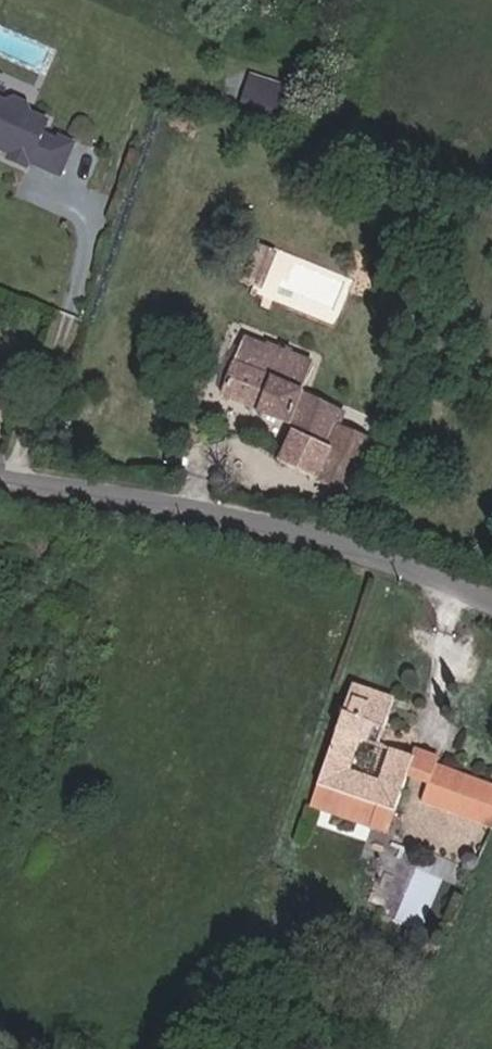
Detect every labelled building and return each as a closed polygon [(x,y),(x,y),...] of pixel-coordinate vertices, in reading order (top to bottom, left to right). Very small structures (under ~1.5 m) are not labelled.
[(253,71),(242,105),(275,115),(285,81),(253,71)] [(12,146),(11,151),(31,157),(32,152),(64,161),(74,128),(58,123),(57,128),(41,123),(45,108),(27,103),(22,94),(10,90),(1,95),(0,95),(0,142),(12,146)] [(270,249),(255,243),(251,253),(266,259),(270,249)] [(266,259),(251,253),(242,276),(257,282),(266,259)] [(266,343),(263,349),(235,341),(217,396),(292,426),(276,462),(337,491),(360,440),(333,425),(340,410),(297,391),(309,360),(266,343)] [(407,772),(414,754),(387,743),(377,772),(346,763),(356,732),(373,737),(388,694),(350,682),(310,800),(333,809),(332,814),(362,823),(364,817),(389,823),(407,772)] [(428,760),(414,754),(407,772),(421,777),(428,760)] [(428,760),(421,777),(415,793),(490,822),(491,817),(491,784),(428,760)]
